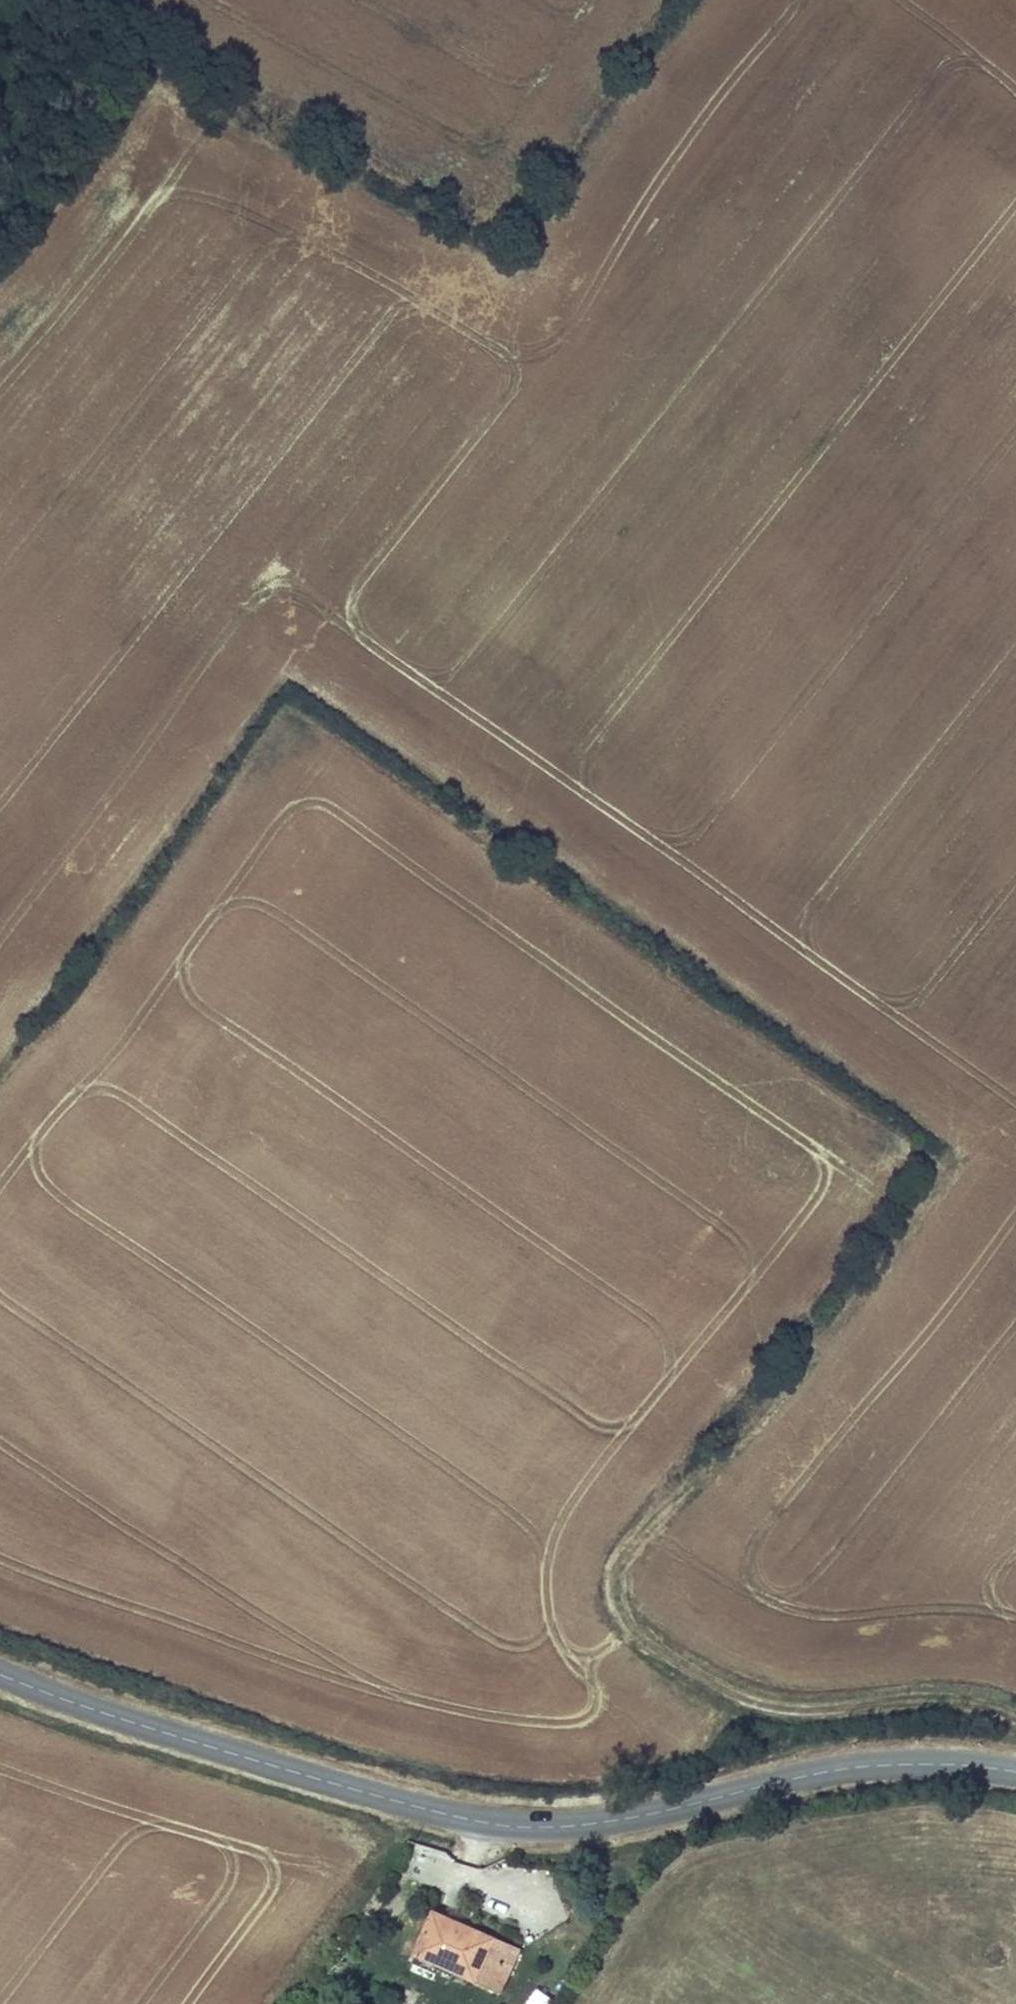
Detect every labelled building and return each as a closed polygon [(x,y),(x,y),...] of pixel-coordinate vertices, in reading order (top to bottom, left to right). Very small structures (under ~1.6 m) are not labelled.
[(456,1928),(458,1923),(436,1914),(434,1918),(456,1928)] [(434,1918),(418,1954),(501,1992),(519,1951),(458,1923),(456,1928),(434,1918)] [(540,1991),(530,2003),(549,2003),(552,1999),(540,1991)]
